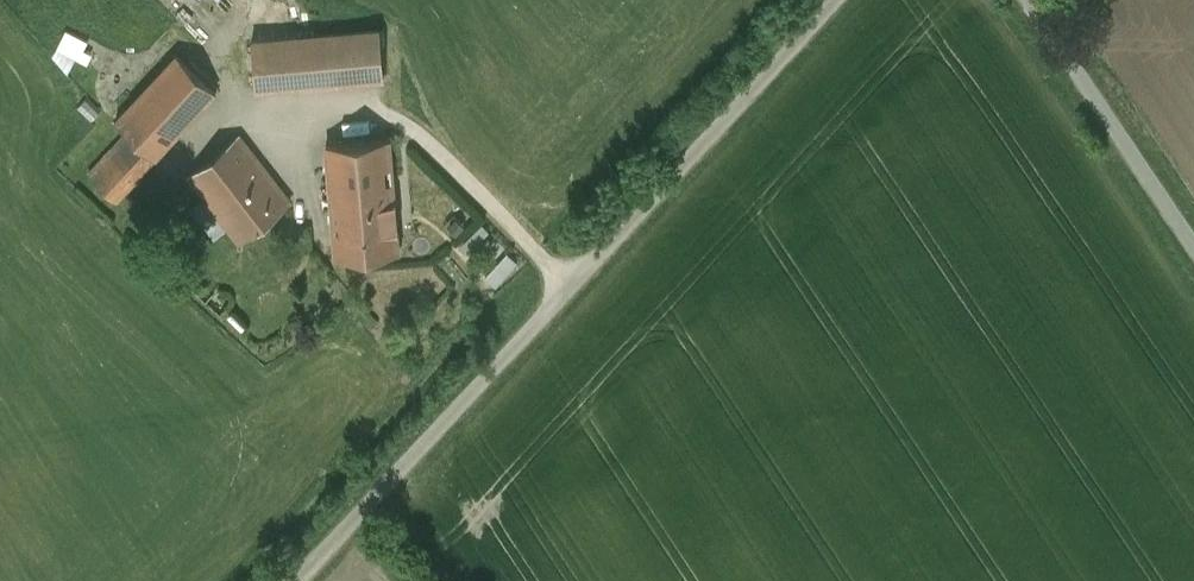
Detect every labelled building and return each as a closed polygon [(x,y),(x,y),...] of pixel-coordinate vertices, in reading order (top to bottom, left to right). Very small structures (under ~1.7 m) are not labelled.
[(161,26),(158,15),(152,6),(143,0),(120,0),(111,6),(104,16),(102,27),(105,38),(111,48),(121,54),(132,56),(143,53),(153,47),(159,37),(161,26)] [(79,52),(84,54),(91,38),(68,28),(55,59),(73,66),(79,52)] [(380,29),(251,39),(256,87),(384,76),(380,29)] [(177,54),(116,120),(128,131),(155,157),(216,91),(177,54)] [(155,157),(128,131),(89,174),(116,199),(155,157)] [(290,201),(238,135),(189,173),(240,240),(290,201)] [(389,138),(327,143),(328,166),(332,213),(333,218),(395,213),(389,138)] [(328,166),(314,167),(318,214),(332,213),(328,166)] [(395,213),(333,218),(336,255),(399,250),(395,213)] [(509,250),(487,275),(499,286),(521,261),(509,250)]
